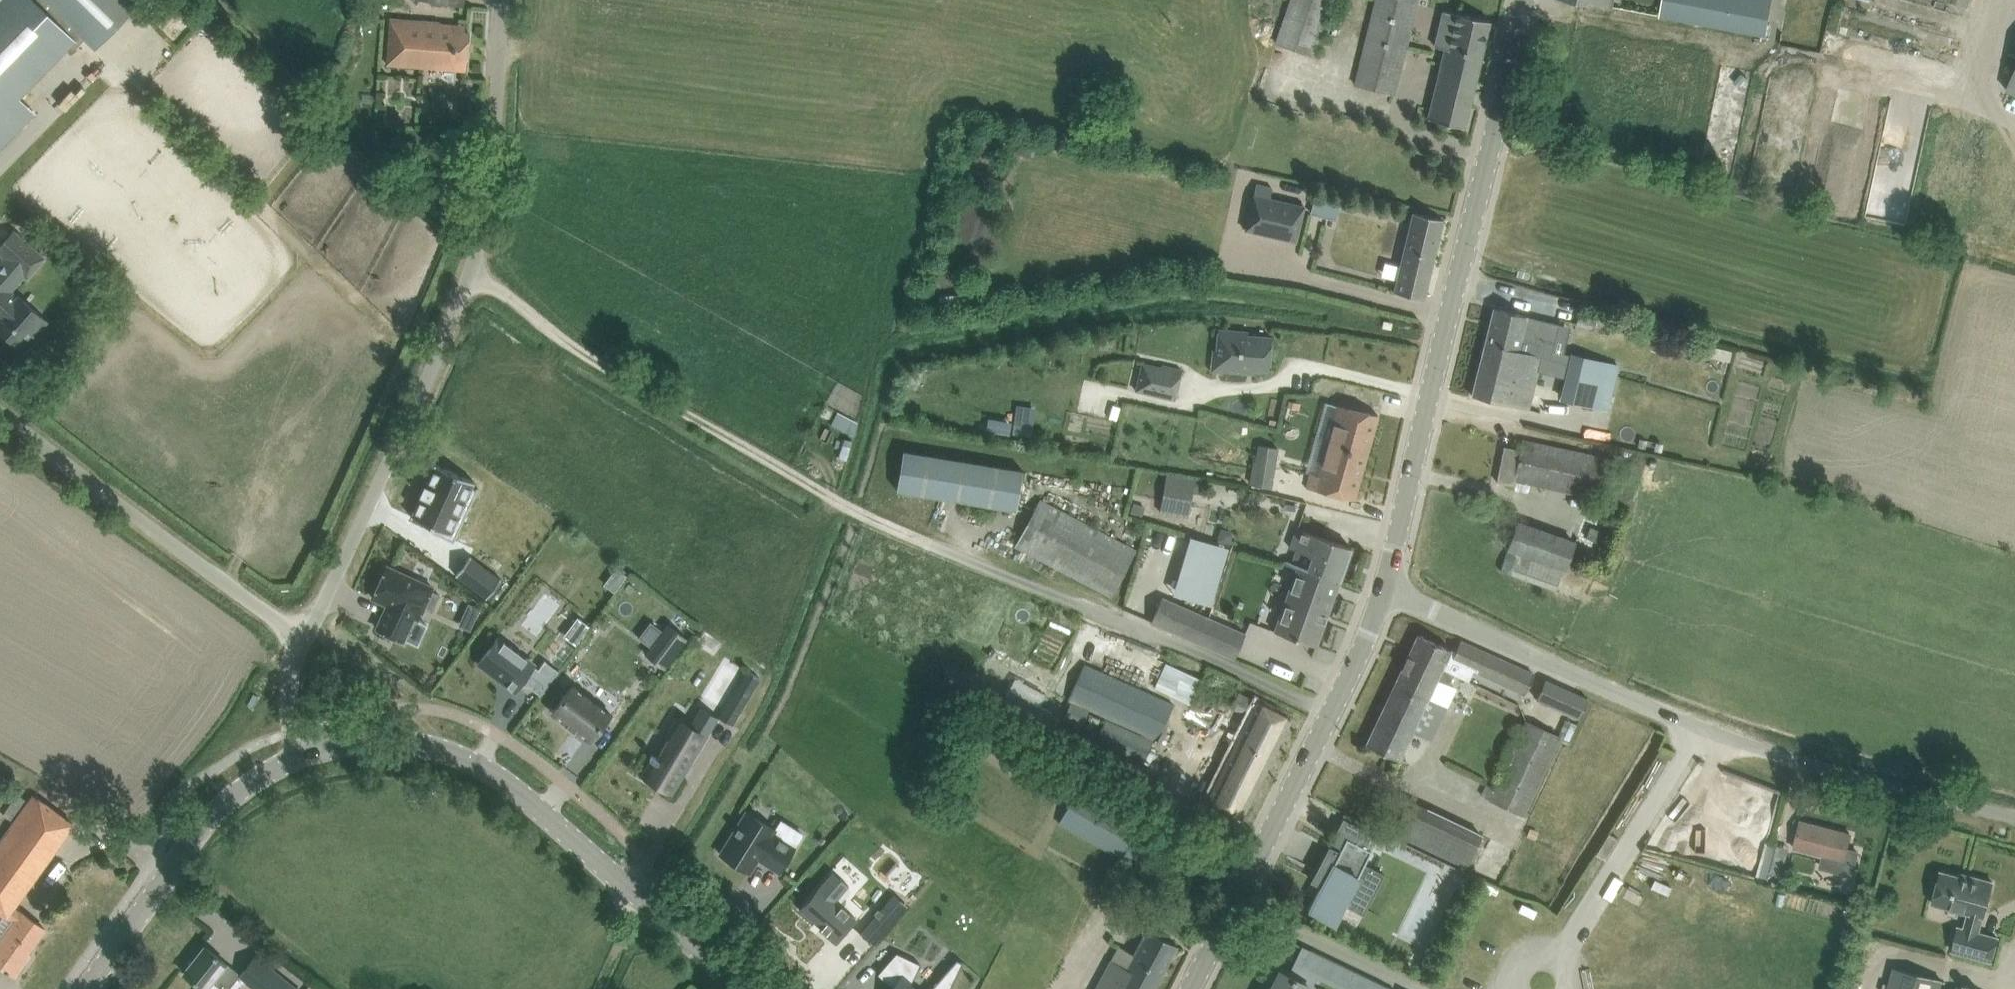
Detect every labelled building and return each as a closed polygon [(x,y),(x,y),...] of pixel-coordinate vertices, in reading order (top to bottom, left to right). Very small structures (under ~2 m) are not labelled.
[(36,112),(20,96),(76,39),(35,0),(0,0),(0,149),(36,112)] [(95,50),(139,5),(134,0),(45,0),(95,50)] [(1314,56),(1332,0),(1293,0),(1278,44),(1314,56)] [(1417,5),(1418,0),(1377,0),(1358,84),(1397,93),(1417,5)] [(1661,16),(1766,36),(1772,0),(1664,0),(1661,16)] [(1435,84),(1429,119),(1444,123),(1445,122),(1464,127),(1489,21),(1470,16),(1456,13),(1456,14),(1444,11),(1436,46),(1447,49),(1439,85),(1435,84)] [(465,26),(445,24),(439,24),(439,23),(390,20),(387,65),(466,70),(469,32),(465,32),(465,26)] [(2006,88),(2014,92),(2014,69),(2006,88)] [(1245,230),(1297,243),(1306,206),(1253,194),(1245,230)] [(1328,196),(1323,216),(1335,219),(1340,199),(1328,196)] [(1414,212),(1399,272),(1395,292),(1424,299),(1442,219),(1414,212)] [(13,230),(0,246),(0,254),(5,258),(0,263),(0,330),(7,336),(6,338),(8,341),(11,344),(15,346),(16,344),(19,347),(32,333),(29,330),(41,316),(18,296),(17,297),(11,291),(24,275),(27,278),(45,258),(13,230)] [(1494,308),(1472,395),(1529,409),(1542,356),(1551,358),(1553,348),(1555,341),(1559,324),(1541,320),(1513,313),(1494,308)] [(1248,331),(1218,329),(1216,350),(1225,351),(1224,371),(1246,373),(1246,369),(1269,371),(1271,337),(1248,335),(1248,331)] [(1705,341),(1702,355),(1711,357),(1711,354),(1731,359),(1733,349),(1705,341)] [(1571,352),(1560,398),(1609,410),(1619,363),(1571,352)] [(1143,361),(1136,390),(1174,399),(1181,369),(1164,365),(1164,366),(1143,361)] [(1292,410),(1306,413),(1308,404),(1294,401),(1292,410)] [(1307,487),(1335,494),(1354,499),(1378,415),(1359,409),(1336,404),(1325,447),(1328,448),(1321,475),(1310,473),(1307,487)] [(830,423),(852,432),(858,420),(836,411),(830,423)] [(1516,480),(1536,484),(1608,499),(1617,460),(1542,445),(1523,441),(1521,450),(1504,446),(1497,482),(1515,486),(1516,480)] [(1251,484),(1273,488),(1279,448),(1257,445),(1251,484)] [(897,490),(1017,510),(1024,470),(904,450),(897,490)] [(474,482),(435,464),(426,485),(425,484),(420,495),(421,496),(411,516),(433,526),(431,531),(454,541),(478,488),(472,485),(474,482)] [(1165,474),(1160,511),(1189,516),(1195,480),(1165,474)] [(1018,546),(1111,594),(1134,551),(1041,501),(1018,546)] [(1144,507),(1134,503),(1131,513),(1141,516),(1144,507)] [(1518,522),(1508,548),(1565,569),(1575,542),(1518,522)] [(1590,527),(1585,537),(1597,542),(1602,532),(1590,527)] [(1313,555),(1308,568),(1340,580),(1351,547),(1297,528),(1291,547),(1313,555)] [(1508,548),(1500,570),(1557,591),(1565,569),(1508,548)] [(501,580),(470,557),(457,575),(488,598),(501,580)] [(1296,567),(1273,632),(1316,647),(1340,580),(1308,568),(1286,560),(1285,564),(1296,567)] [(387,566),(373,598),(388,605),(377,628),(403,640),(414,617),(418,619),(423,607),(432,611),(439,595),(430,591),(432,587),(387,566)] [(613,576),(621,582),(627,574),(619,568),(613,576)] [(1163,597),(1151,623),(1234,659),(1246,633),(1163,597)] [(469,604),(464,615),(475,620),(480,609),(469,604)] [(665,667),(686,639),(668,625),(646,653),(665,667)] [(1418,634),(1410,652),(1453,674),(1454,673),(1467,679),(1471,669),(1525,695),(1534,674),(1461,641),(1456,652),(1418,634)] [(498,638),(479,663),(516,691),(524,679),(529,683),(527,685),(540,694),(558,671),(545,661),(538,670),(533,667),(535,665),(498,638)] [(1449,683),(1453,674),(1410,652),(1392,689),(1444,711),(1455,686),(1449,683)] [(1166,664),(1155,687),(1192,704),(1203,680),(1166,664)] [(1084,665),(1068,699),(1158,740),(1174,705),(1084,665)] [(747,670),(744,676),(756,683),(760,677),(747,670)] [(1580,718),(1588,699),(1545,679),(1536,698),(1580,718)] [(983,702),(998,709),(1006,692),(991,685),(983,702)] [(592,742),(613,715),(574,686),(554,713),(569,725),(568,726),(576,733),(577,731),(592,742)] [(1392,689),(1366,744),(1399,759),(1412,731),(1425,703),(1392,689)] [(734,693),(720,718),(732,725),(746,701),(734,693)] [(1207,801),(1223,810),(1241,818),(1291,719),(1239,693),(1231,707),(1235,709),(1218,745),(1232,751),(1207,801)] [(672,795),(720,718),(705,709),(694,727),(675,716),(663,737),(669,741),(659,759),(652,755),(640,776),(672,795)] [(1105,720),(1096,740),(1144,762),(1153,742),(1105,720)] [(1525,721),(1495,787),(1486,783),(1481,795),(1524,815),(1560,737),(1525,721)] [(1078,790),(1060,823),(1135,865),(1153,832),(1078,790)] [(27,800),(18,794),(12,802),(3,815),(13,821),(21,808),(27,800)] [(57,812),(34,795),(0,842),(0,911),(7,916),(7,915),(14,920),(0,939),(0,965),(15,976),(26,961),(23,959),(45,929),(20,911),(14,907),(73,824),(57,812)] [(1409,800),(1394,833),(1406,838),(1422,806),(1409,800)] [(720,854),(750,872),(758,858),(780,872),(795,847),(774,834),(776,830),(746,811),(720,854)] [(1802,821),(1797,840),(1795,849),(1822,856),(1822,860),(1820,869),(1853,877),(1859,850),(1846,847),(1850,833),(1802,821)] [(1330,847),(1307,891),(1316,896),(1309,911),(1334,923),(1352,888),(1370,897),(1381,876),(1363,866),(1371,850),(1346,837),(1339,852),(1330,847)] [(1632,871),(1666,884),(1674,863),(1640,850),(1632,871)] [(1784,865),(1773,861),(1770,872),(1782,875),(1784,865)] [(1941,871),(1933,903),(1969,913),(1965,929),(1959,927),(1952,951),(1991,961),(1998,938),(1979,932),(1983,917),(1984,917),(1993,882),(1969,875),(1968,878),(1941,871)] [(819,886),(799,909),(836,942),(856,918),(836,901),(849,886),(833,872),(820,887),(819,886)] [(876,915),(860,933),(875,946),(895,923),(878,908),(873,913),(876,915)] [(1106,988),(1154,988),(1177,945),(1148,929),(1134,954),(1119,946),(1107,969),(1115,973),(1111,980),(1106,988)] [(200,986),(204,988),(225,988),(213,979),(226,963),(205,947),(184,973),(200,986)] [(1304,966),(1351,988),(1392,988),(1311,950),(1304,966)] [(878,974),(891,986),(894,988),(893,988),(919,988),(911,983),(920,964),(897,952),(878,974)] [(240,976),(256,988),(295,988),(255,957),(240,976)] [(1940,988),(1942,980),(1895,968),(1889,988),(1943,988),(1940,988)] [(1308,985),(1280,971),(1271,988),(1306,988),(1308,985)] [(955,980),(954,979),(944,974),(931,988),(951,988),(955,980)]
